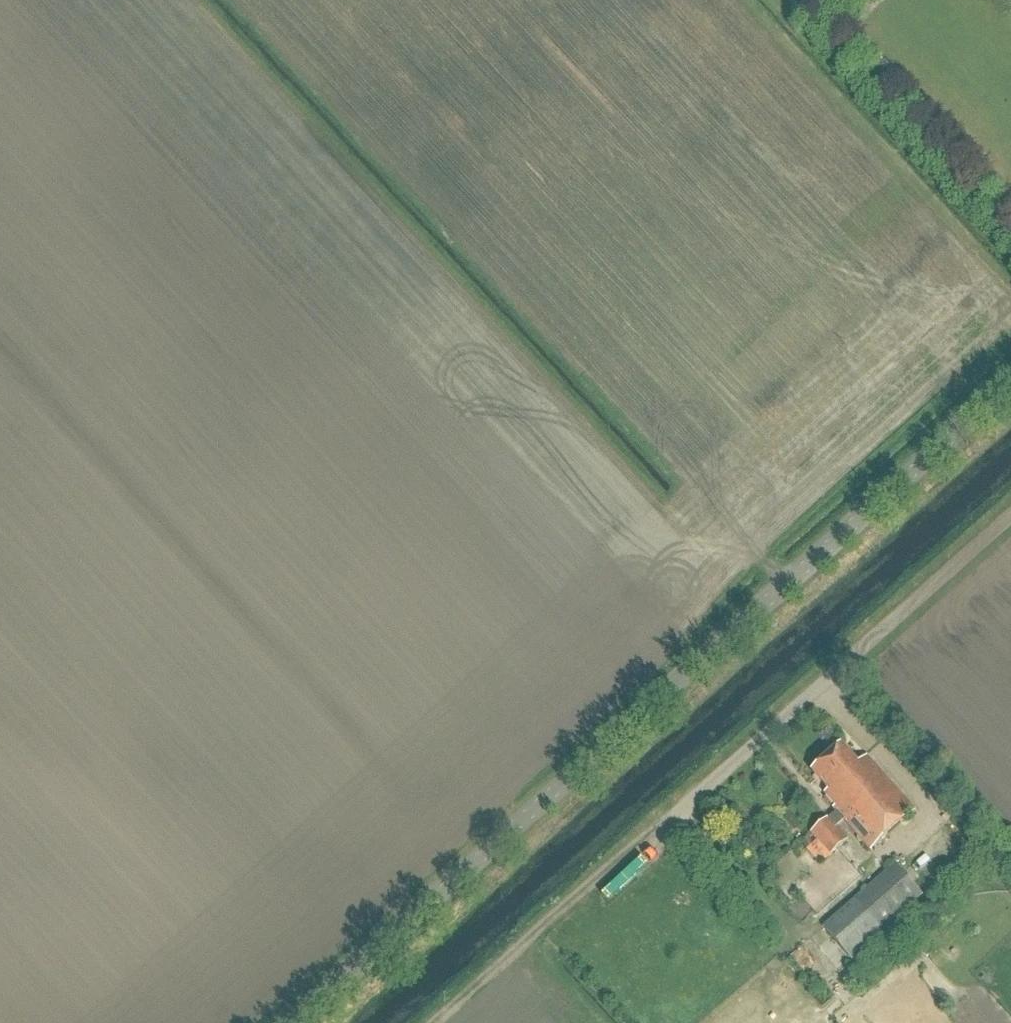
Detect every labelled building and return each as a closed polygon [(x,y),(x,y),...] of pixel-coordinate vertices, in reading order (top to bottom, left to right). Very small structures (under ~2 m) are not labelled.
[(861,765),(843,745),(814,772),(831,792),(827,795),(838,807),(836,809),(837,811),(810,835),(830,857),(848,841),(837,828),(846,820),(872,849),(916,810),(869,757),(861,765)] [(927,901),(895,865),(823,928),(855,964),(927,901)]
